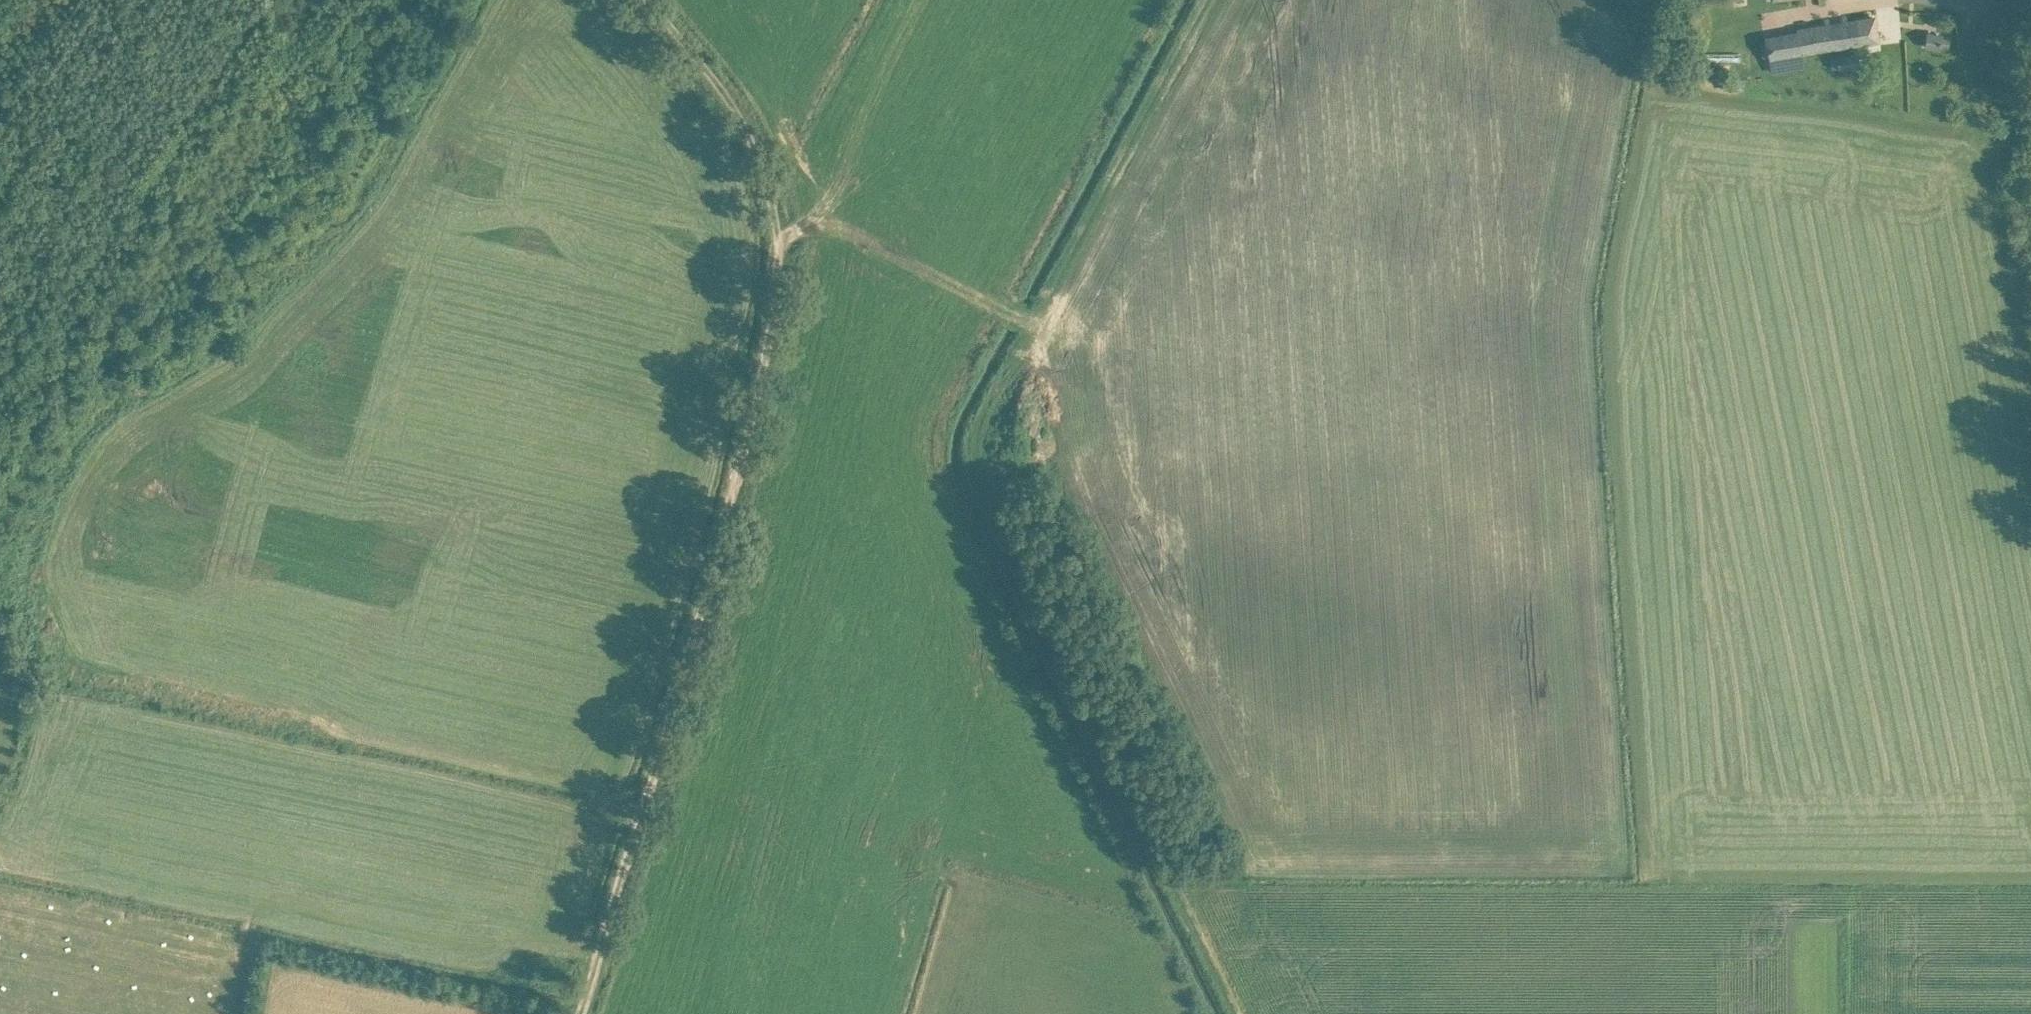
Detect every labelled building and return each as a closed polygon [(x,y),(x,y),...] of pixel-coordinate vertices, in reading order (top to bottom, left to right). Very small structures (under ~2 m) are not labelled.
[(1764,33),(1771,71),(1805,65),(1803,51),(1878,40),(1874,16),(1764,33)] [(1950,38),(1943,38),(1943,33),(1926,31),(1924,47),(1941,49),(1942,47),(1949,47),(1950,38)] [(1724,79),(1723,89),(1743,90),(1744,80),(1724,79)]
